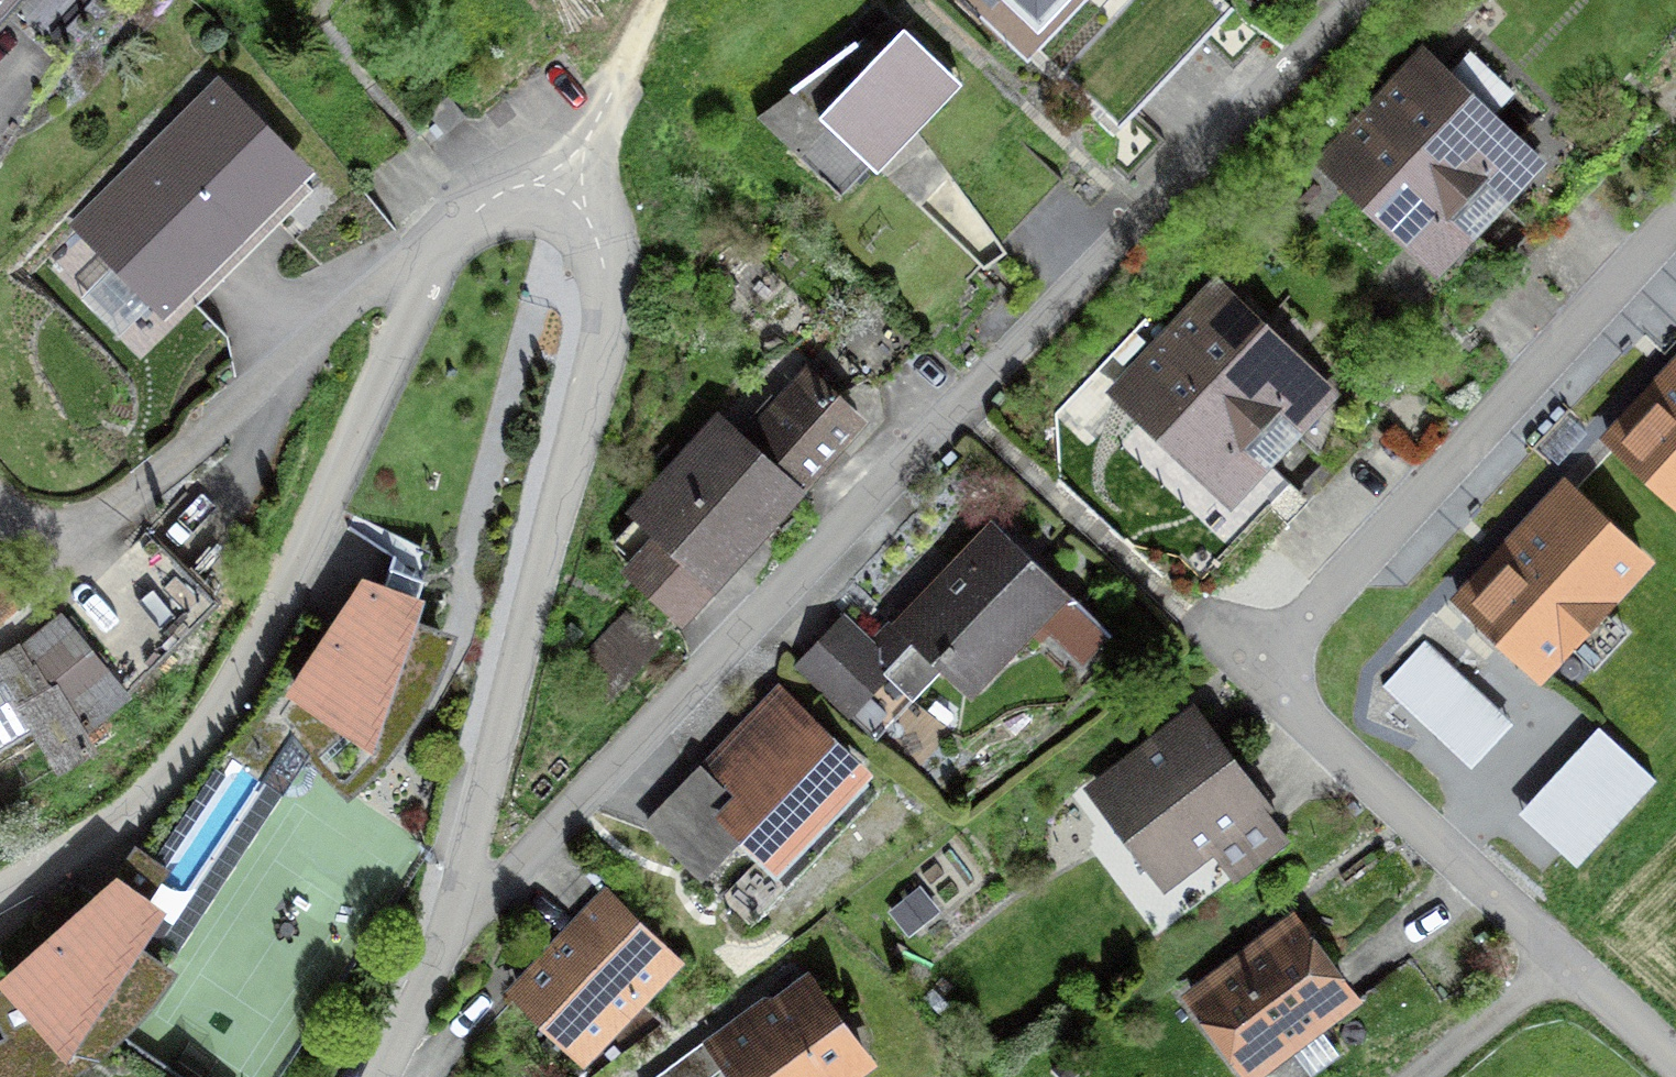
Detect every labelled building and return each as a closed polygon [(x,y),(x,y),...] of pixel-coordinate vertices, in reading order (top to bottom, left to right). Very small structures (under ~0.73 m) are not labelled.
[(32,0),(0,0),(0,33),(32,0)] [(1035,25),(1059,0),(1009,0),(1035,25)] [(964,77),(905,20),(866,59),(846,39),(797,89),(876,166),(964,77)] [(1395,83),(1366,113),(1485,226),(1550,158),(1497,108),(1515,88),(1471,47),(1452,67),(1423,39),(1388,75),(1395,83)] [(150,312),(163,326),(316,180),(220,80),(67,226),(108,269),(78,298),(119,341),(150,312)] [(452,100),(422,123),(436,141),(466,118),(452,100)] [(1485,226),(1366,113),(1318,163),(1437,276),(1485,226)] [(1283,451),(1340,389),(1213,272),(1155,335),(1283,451)] [(831,331),(813,350),(836,372),(854,353),(831,331)] [(1233,506),(1283,451),(1155,335),(1105,389),(1233,506)] [(1675,504),(1675,350),(1599,436),(1675,504)] [(868,412),(806,357),(744,426),(806,482),(868,412)] [(618,565),(680,622),(806,482),(744,426),(716,402),(624,505),(640,520),(624,538),(634,547),(618,565)] [(1449,594),(1539,678),(1572,642),(1595,662),(1630,625),(1610,606),(1656,556),(1565,471),(1449,594)] [(872,636),(842,608),(791,663),(873,738),(939,667),(972,697),(1072,588),(990,514),(892,621),(889,618),(872,636)] [(425,590),(365,568),(262,702),(293,738),(343,793),(383,759),(420,714),(434,683),(445,658),(458,627),(418,613),(425,590)] [(20,604),(0,578),(0,621),(20,604)] [(1046,623),(1083,658),(1112,629),(1075,593),(1046,623)] [(147,604),(165,625),(176,615),(158,594),(147,604)] [(609,699),(665,641),(625,603),(570,661),(609,699)] [(63,606),(0,649),(0,750),(31,732),(55,773),(100,744),(88,726),(132,691),(63,606)] [(1513,721),(1425,639),(1384,684),(1471,765),(1513,721)] [(642,821),(699,876),(736,838),(786,887),(800,872),(791,863),(803,851),(799,847),(875,768),(781,678),(642,821)] [(1232,876),(1298,829),(1194,701),(1083,784),(1161,890),(1213,852),(1232,876)] [(1574,864),(1657,775),(1600,722),(1517,811),(1574,864)] [(0,988),(0,1024),(5,1032),(0,1035),(0,1076),(64,1076),(74,1071),(101,1051),(124,1028),(143,1010),(155,993),(179,962),(146,935),(169,899),(149,886),(170,863),(136,842),(114,866),(0,970),(0,977),(6,984),(0,988)] [(909,934),(943,910),(922,881),(888,905),(909,934)] [(687,958),(607,882),(505,988),(583,1063),(593,1053),(604,1063),(632,1034),(622,1025),(687,958)] [(1363,997),(1290,904),(1180,990),(1248,1076),(1288,1076),(1303,1065),(1312,1076),(1342,1052),(1323,1028),(1363,997)] [(810,965),(650,1076),(707,1076),(723,1066),(730,1076),(855,1076),(877,1061),(810,965)]
